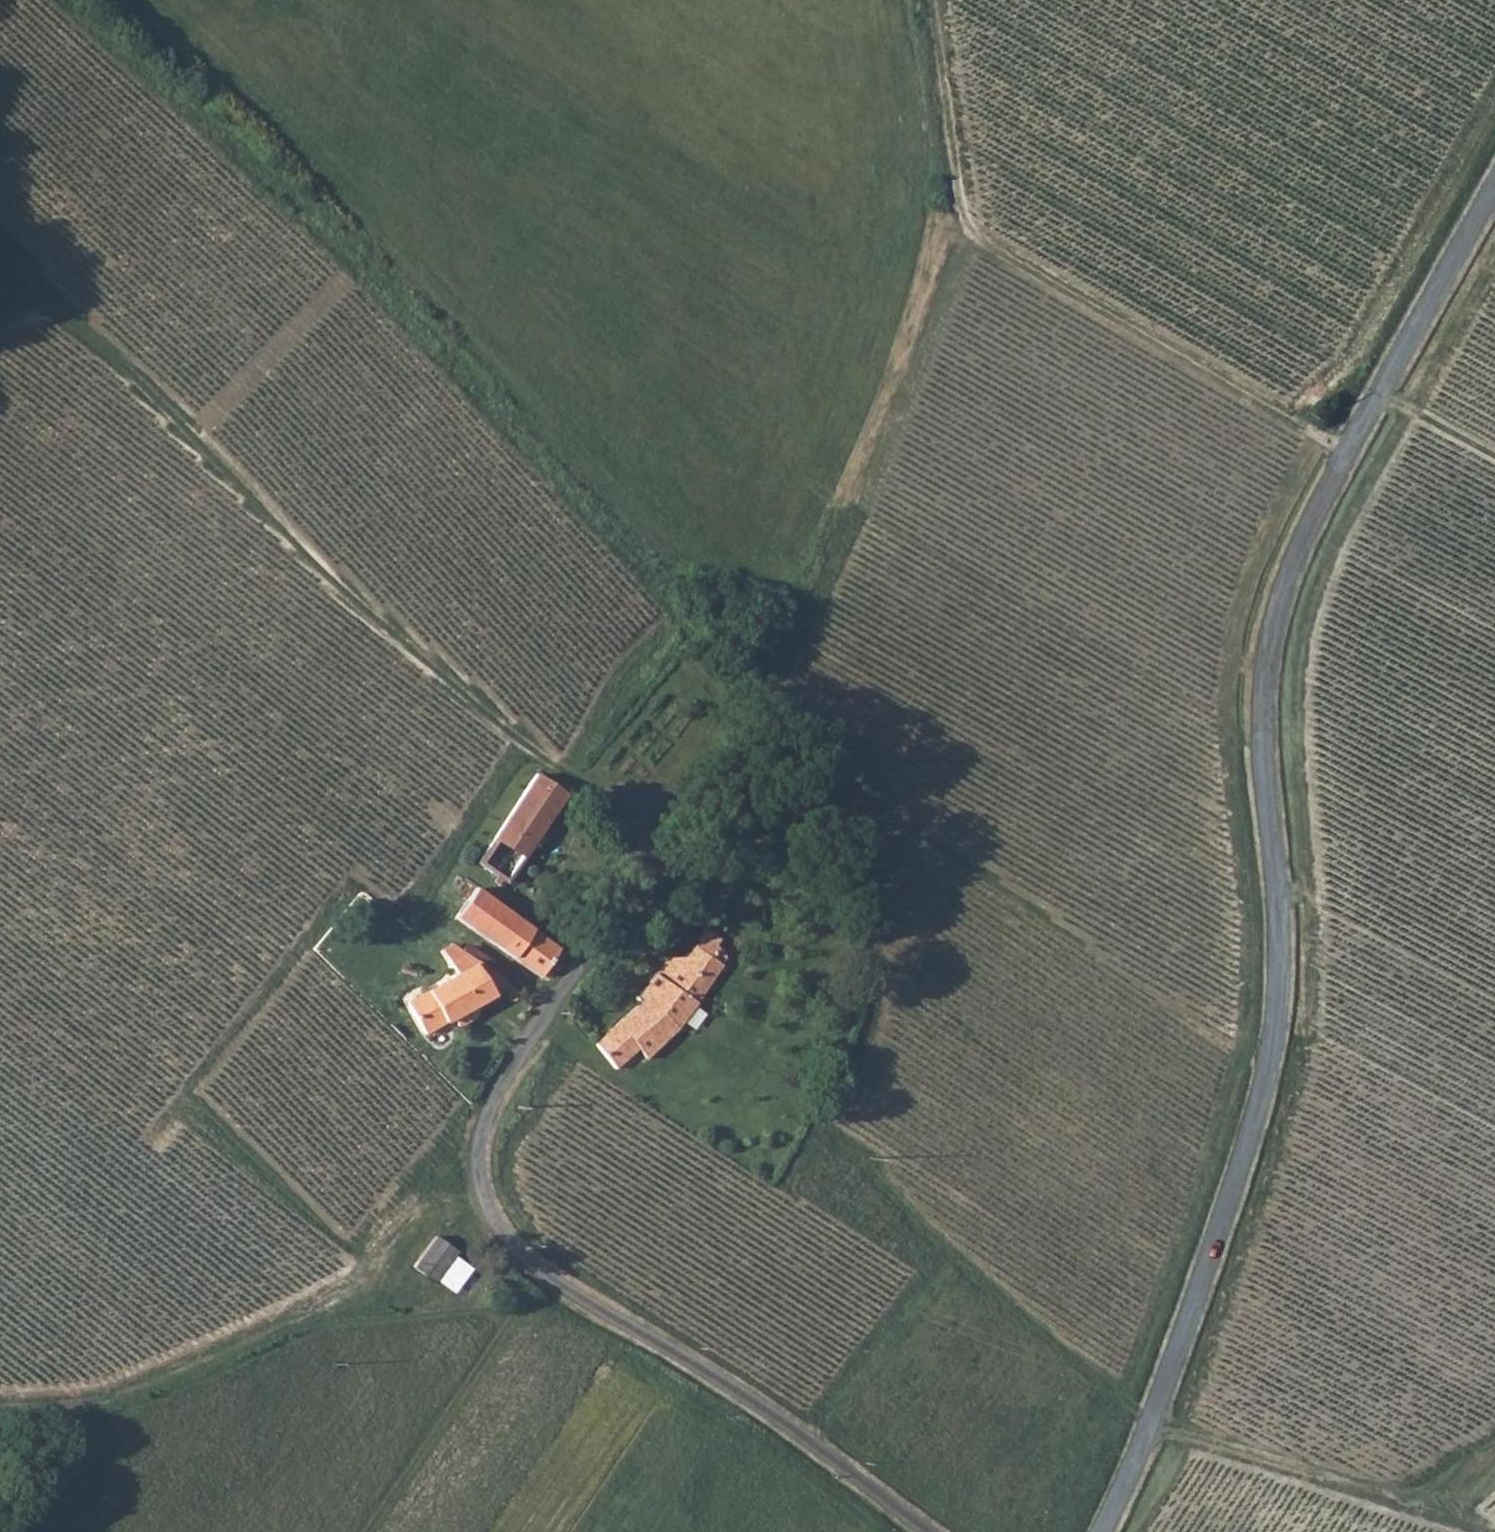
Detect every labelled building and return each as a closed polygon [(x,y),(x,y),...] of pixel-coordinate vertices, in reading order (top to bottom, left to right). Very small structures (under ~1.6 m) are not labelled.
[(565,797),(537,774),(478,860),(508,881),(565,797)] [(562,945),(512,911),(477,887),(456,916),(541,975),(562,945)] [(707,928),(703,934),(717,943),(721,937),(707,928)] [(646,1059),(677,1029),(696,1002),(731,952),(717,943),(703,934),(684,959),(681,963),(668,955),(639,992),(643,998),(593,1042),(616,1067),(636,1050),(646,1059)] [(456,973),(407,1001),(426,1033),(453,1018),(458,1024),(470,1018),(466,1011),(493,993),(467,947),(447,958),(456,973)] [(671,951),(668,955),(681,963),(684,959),(671,951)] [(451,1246),(431,1232),(410,1263),(429,1277),(451,1246)]
